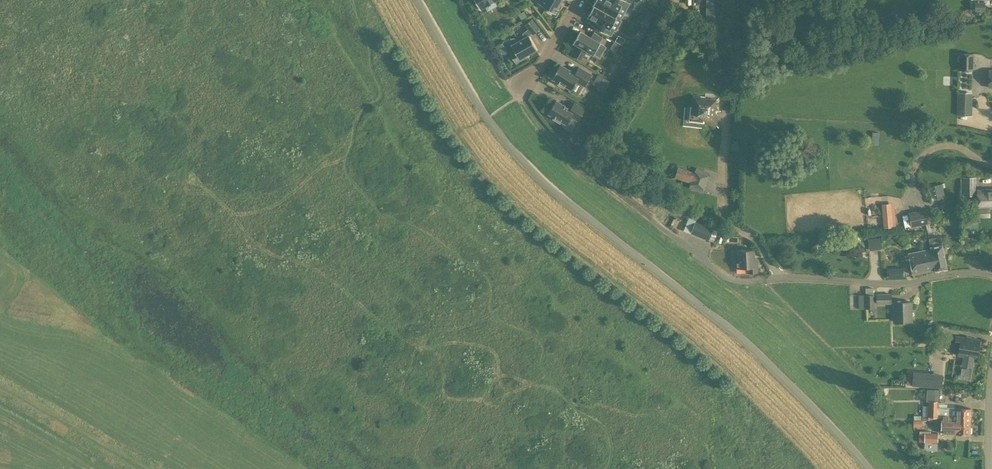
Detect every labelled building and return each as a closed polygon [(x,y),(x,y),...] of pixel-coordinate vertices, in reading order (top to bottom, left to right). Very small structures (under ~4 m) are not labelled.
[(478,5),(481,10),(482,10),(481,10),(498,0),(475,0),(478,5)] [(542,6),(556,14),(564,0),(545,0),(542,6)] [(630,3),(625,1),(624,0),(612,0),(596,0),(593,5),(622,20),(621,19),(630,3)] [(974,11),(985,11),(985,2),(974,2),(974,11)] [(651,3),(647,9),(653,13),(657,6),(651,3)] [(614,30),(616,31),(622,20),(593,5),(594,6),(588,17),(601,23),(598,29),(608,34),(611,36),(614,30)] [(529,29),(523,34),(525,38),(512,46),(515,51),(510,53),(516,64),(527,58),(526,56),(537,50),(529,36),(533,33),(534,35),(540,30),(532,20),(526,25),(529,29)] [(599,58),(606,46),(600,43),(603,37),(594,32),(591,38),(580,31),(574,43),(580,46),(574,56),(581,60),(587,50),(599,58)] [(623,39),(617,36),(614,41),(620,44),(623,39)] [(619,45),(613,41),(610,48),(615,51),(619,45)] [(502,55),(508,52),(503,42),(497,45),(502,55)] [(960,52),(959,70),(973,70),(973,53),(960,52)] [(578,81),(581,83),(586,86),(592,75),(579,67),(576,74),(561,65),(553,79),(560,83),(558,84),(565,88),(566,86),(572,90),(578,81)] [(592,84),(603,90),(609,80),(598,74),(592,84)] [(973,115),(972,92),(956,92),(956,115),(973,115)] [(713,121),(716,99),(694,97),(692,118),(713,121)] [(586,109),(575,103),(571,109),(557,101),(549,114),(555,117),(554,119),(554,120),(561,124),(562,121),(568,125),(572,116),(579,120),(586,109)] [(694,172),(678,166),(674,177),(690,182),(694,172)] [(976,195),(976,177),(962,176),(962,195),(976,195)] [(933,199),(945,197),(942,183),(931,186),(933,199)] [(991,208),(991,188),(977,189),(978,208),(991,208)] [(881,204),(883,220),(892,219),(891,203),(881,204)] [(927,208),(908,212),(911,227),(930,223),(927,208)] [(696,218),(689,215),(683,231),(715,243),(719,231),(714,229),(695,221),(696,218)] [(947,268),(941,235),(929,238),(931,248),(935,269),(935,270),(947,268)] [(868,238),(869,248),(880,247),(879,237),(868,238)] [(931,248),(908,253),(913,274),(935,269),(931,248)] [(738,250),(738,256),(735,256),(736,268),(748,267),(748,273),(758,272),(757,259),(754,260),(754,249),(738,250)] [(901,267),(882,268),(883,278),(902,277),(901,267)] [(876,304),(892,303),(892,293),(876,293),(876,304)] [(866,308),(875,308),(874,294),(865,294),(866,308)] [(895,321),(912,321),(911,301),(894,302),(895,321)] [(956,335),(954,344),(959,345),(957,355),(963,356),(961,365),(972,367),(974,358),(977,358),(980,339),(972,337),(966,336),(966,337),(956,335)] [(927,387),(928,374),(912,372),(911,384),(911,385),(927,387)] [(877,396),(884,396),(884,388),(876,388),(876,392),(877,396)] [(938,407),(938,401),(939,401),(940,389),(927,388),(926,401),(928,401),(928,405),(922,405),(922,419),(928,419),(928,420),(941,420),(941,421),(971,421),(971,408),(938,407)] [(950,431),(950,432),(956,432),(956,434),(970,434),(971,421),(941,421),(941,431),(950,431)] [(924,442),(938,442),(938,433),(924,432),(924,442)]
